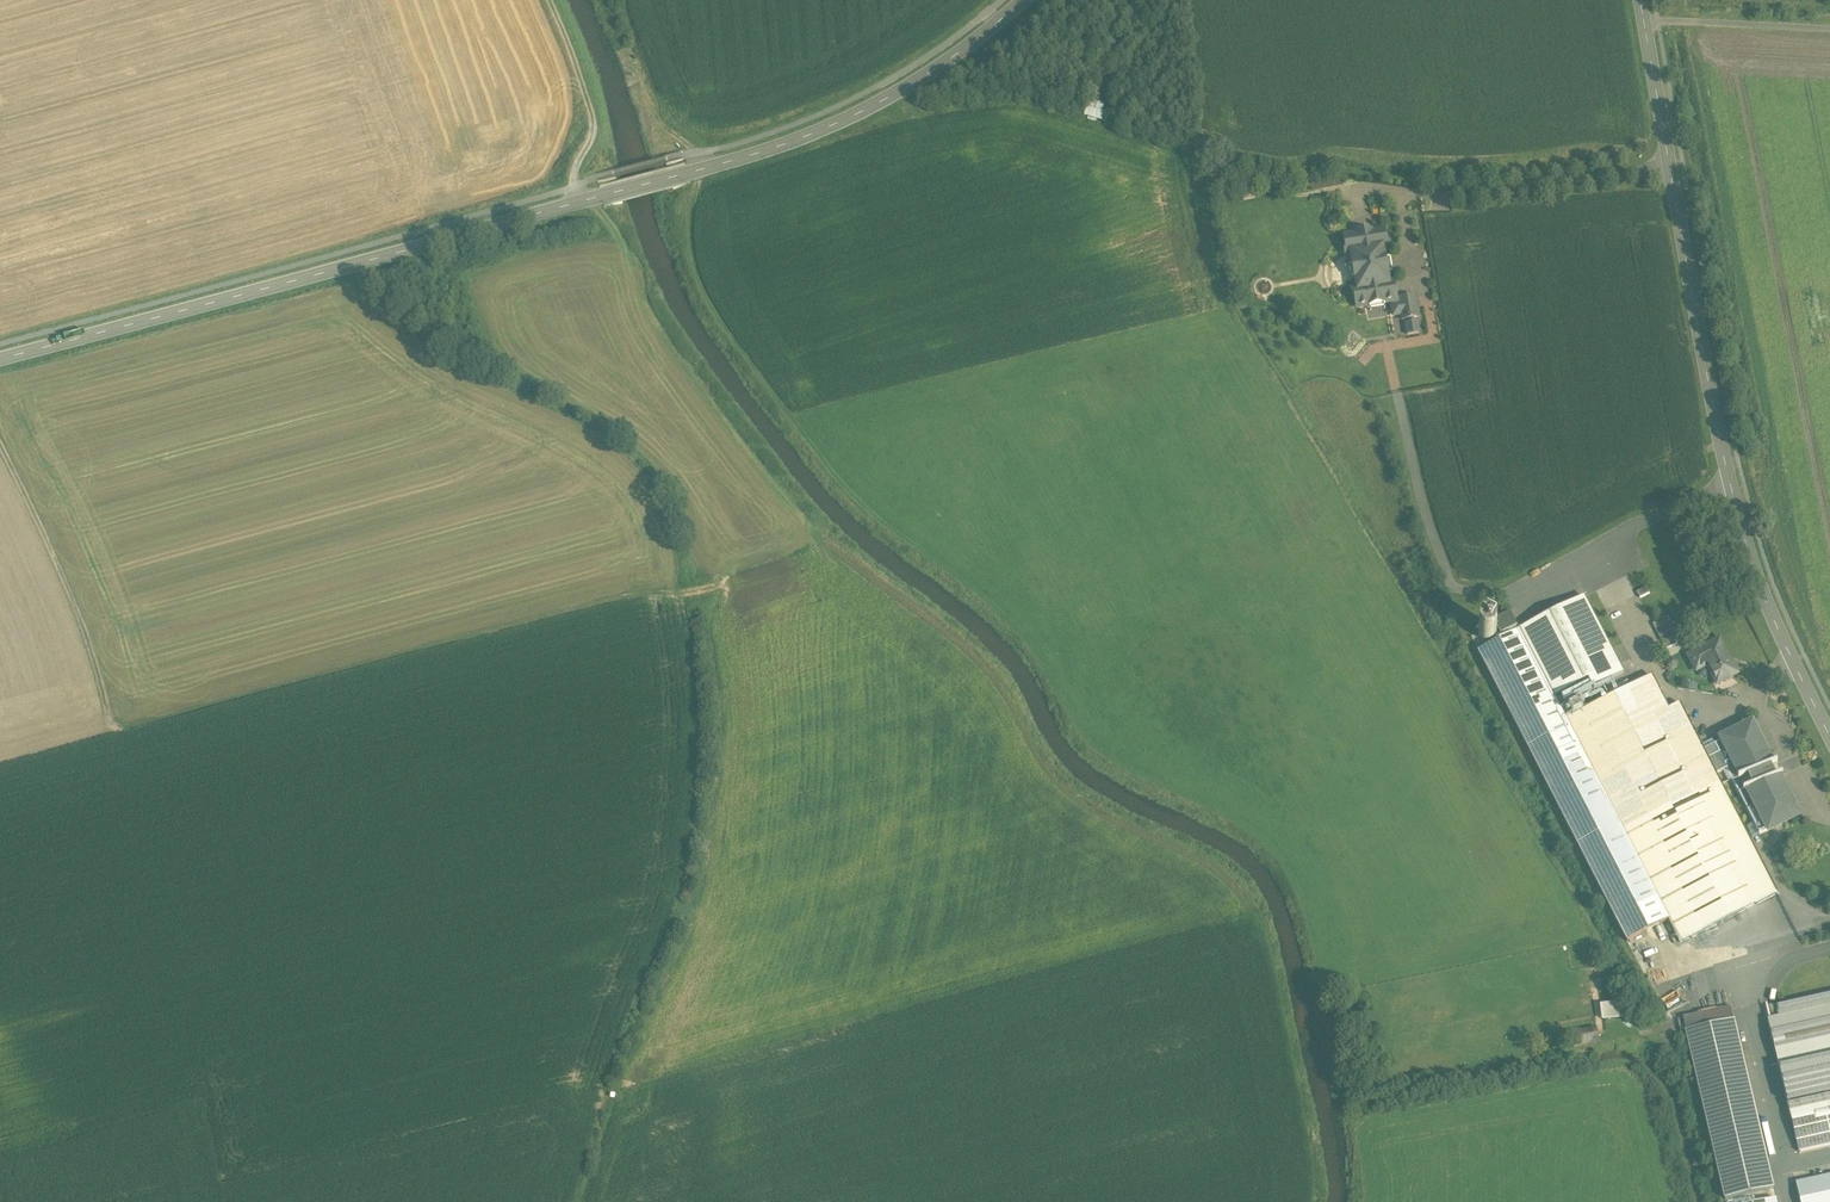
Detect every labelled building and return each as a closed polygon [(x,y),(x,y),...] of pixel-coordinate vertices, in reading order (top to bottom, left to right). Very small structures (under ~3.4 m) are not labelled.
[(1371,232),(1371,234),(1358,236),(1358,234),(1357,234),(1357,236),(1345,238),(1347,248),(1345,248),(1347,258),(1353,256),(1355,266),(1351,267),(1349,270),(1351,279),(1353,281),(1357,280),(1359,291),(1353,292),(1355,301),(1356,301),(1358,310),(1370,308),(1371,308),(1392,304),(1392,303),(1397,302),(1395,294),(1397,293),(1395,284),(1389,285),(1387,276),(1389,275),(1389,274),(1387,275),(1385,262),(1387,261),(1387,260),(1384,261),(1383,251),(1389,250),(1388,241),(1386,241),(1384,232),(1372,234),(1372,231),(1371,232)] [(1415,299),(1399,302),(1397,302),(1392,303),(1392,304),(1393,307),(1392,307),(1394,318),(1402,316),(1403,322),(1419,319),(1415,299)] [(1647,588),(1637,593),(1640,599),(1650,594),(1647,588)] [(1585,598),(1520,632),(1548,688),(1555,699),(1587,683),(1592,691),(1624,674),(1585,598)] [(1511,615),(1494,623),(1501,637),(1518,628),(1511,615)] [(1668,617),(1653,625),(1656,631),(1669,625),(1671,624),(1668,617)] [(1669,625),(1656,631),(1666,650),(1679,644),(1669,625)] [(1490,627),(1488,626),(1486,627),(1484,627),(1482,629),(1480,631),(1479,632),(1479,634),(1479,635),(1479,637),(1480,638),(1480,640),(1482,642),(1484,643),(1485,643),(1488,644),(1491,643),(1493,642),(1494,641),(1495,640),(1496,638),(1496,637),(1497,635),(1496,633),(1495,630),(1494,629),(1493,628),(1492,627),(1490,627)] [(1548,688),(1520,632),(1478,653),(1541,776),(1582,755),(1565,721),(1555,699),(1548,688)] [(1719,640),(1689,657),(1696,670),(1706,664),(1717,685),(1737,674),(1719,640)] [(1651,677),(1630,688),(1648,722),(1669,711),(1651,677)] [(1565,721),(1582,755),(1541,776),(1616,922),(1658,900),(1652,889),(1623,833),(1722,786),(1708,759),(1680,705),(1669,711),(1648,722),(1630,688),(1565,721)] [(1751,726),(1714,745),(1714,746),(1715,746),(1719,754),(1708,759),(1722,786),(1732,782),(1732,783),(1733,783),(1759,834),(1759,835),(1759,836),(1797,816),(1794,808),(1793,809),(1778,778),(1783,776),(1777,763),(1771,765),(1755,734),(1751,726)] [(1722,786),(1623,833),(1652,889),(1749,839),(1722,786)] [(1749,839),(1652,889),(1658,900),(1616,922),(1627,944),(1669,922),(1680,945),(1777,894),(1749,839)] [(1776,1007),(1779,1018),(1767,1021),(1799,1152),(1829,1145),(1829,994),(1776,1007)] [(1731,1009),(1683,1020),(1724,1200),(1772,1189),(1731,1009)] [(1796,1183),(1800,1201),(1829,1201),(1829,1175),(1796,1183)]
